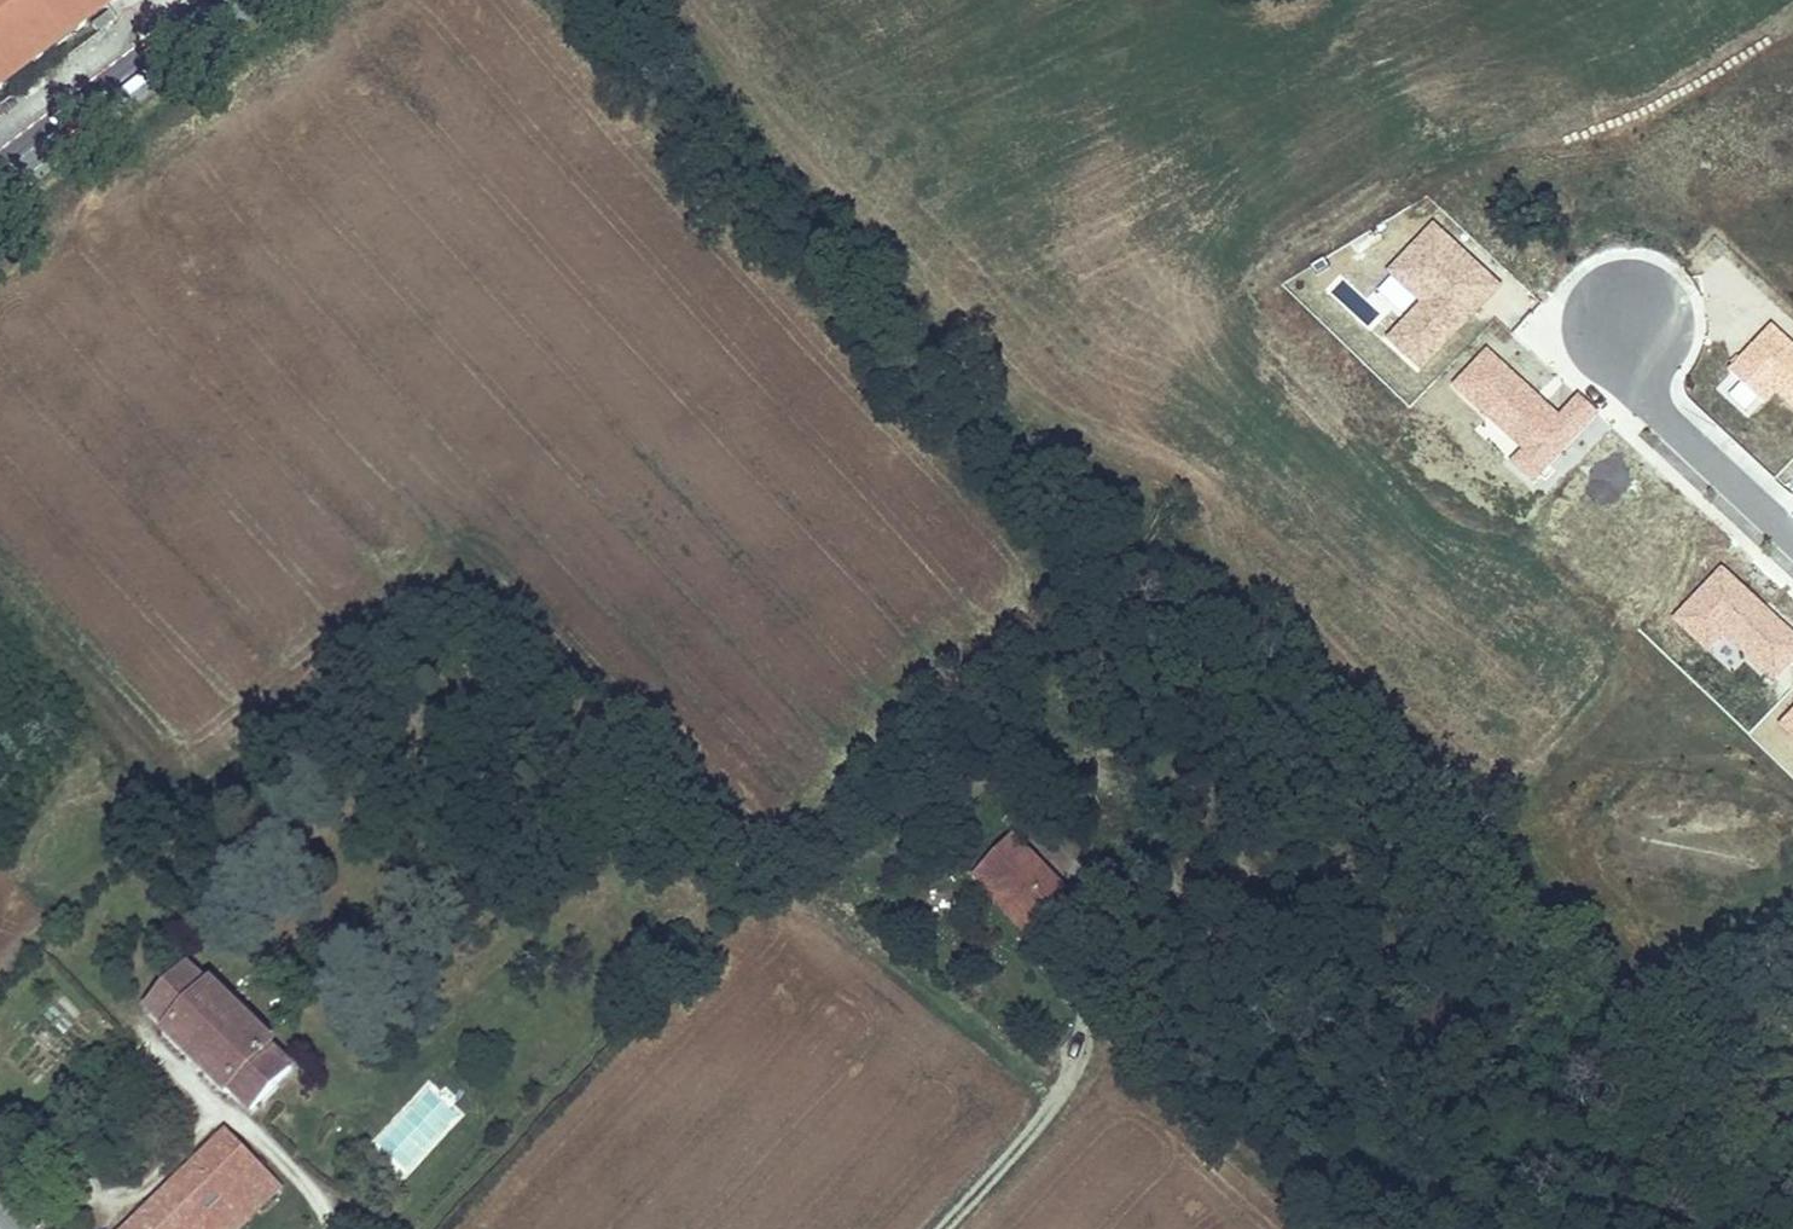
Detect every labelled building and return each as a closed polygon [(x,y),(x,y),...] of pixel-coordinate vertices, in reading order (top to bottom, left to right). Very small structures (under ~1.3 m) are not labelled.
[(10,68),(27,55),(78,16),(94,4),(91,0),(0,0),(0,75),(10,68)] [(34,63),(84,25),(78,16),(27,55),(34,63)] [(16,77),(10,68),(0,75),(0,89),(16,77)] [(1012,837),(973,875),(983,887),(989,881),(1032,925),(1066,892),(1012,837)] [(1025,932),(1032,925),(989,881),(983,887),(982,888),(1025,932)] [(189,968),(149,1009),(170,1029),(167,1032),(227,1092),(231,1088),(252,1109),(292,1068),(270,1047),(273,1044),(212,985),(210,988),(189,968)] [(261,1204),(280,1185),(227,1131),(128,1228),(199,1228),(243,1186),(261,1204)] [(261,1204),(243,1186),(199,1228),(236,1228),(261,1204)]
